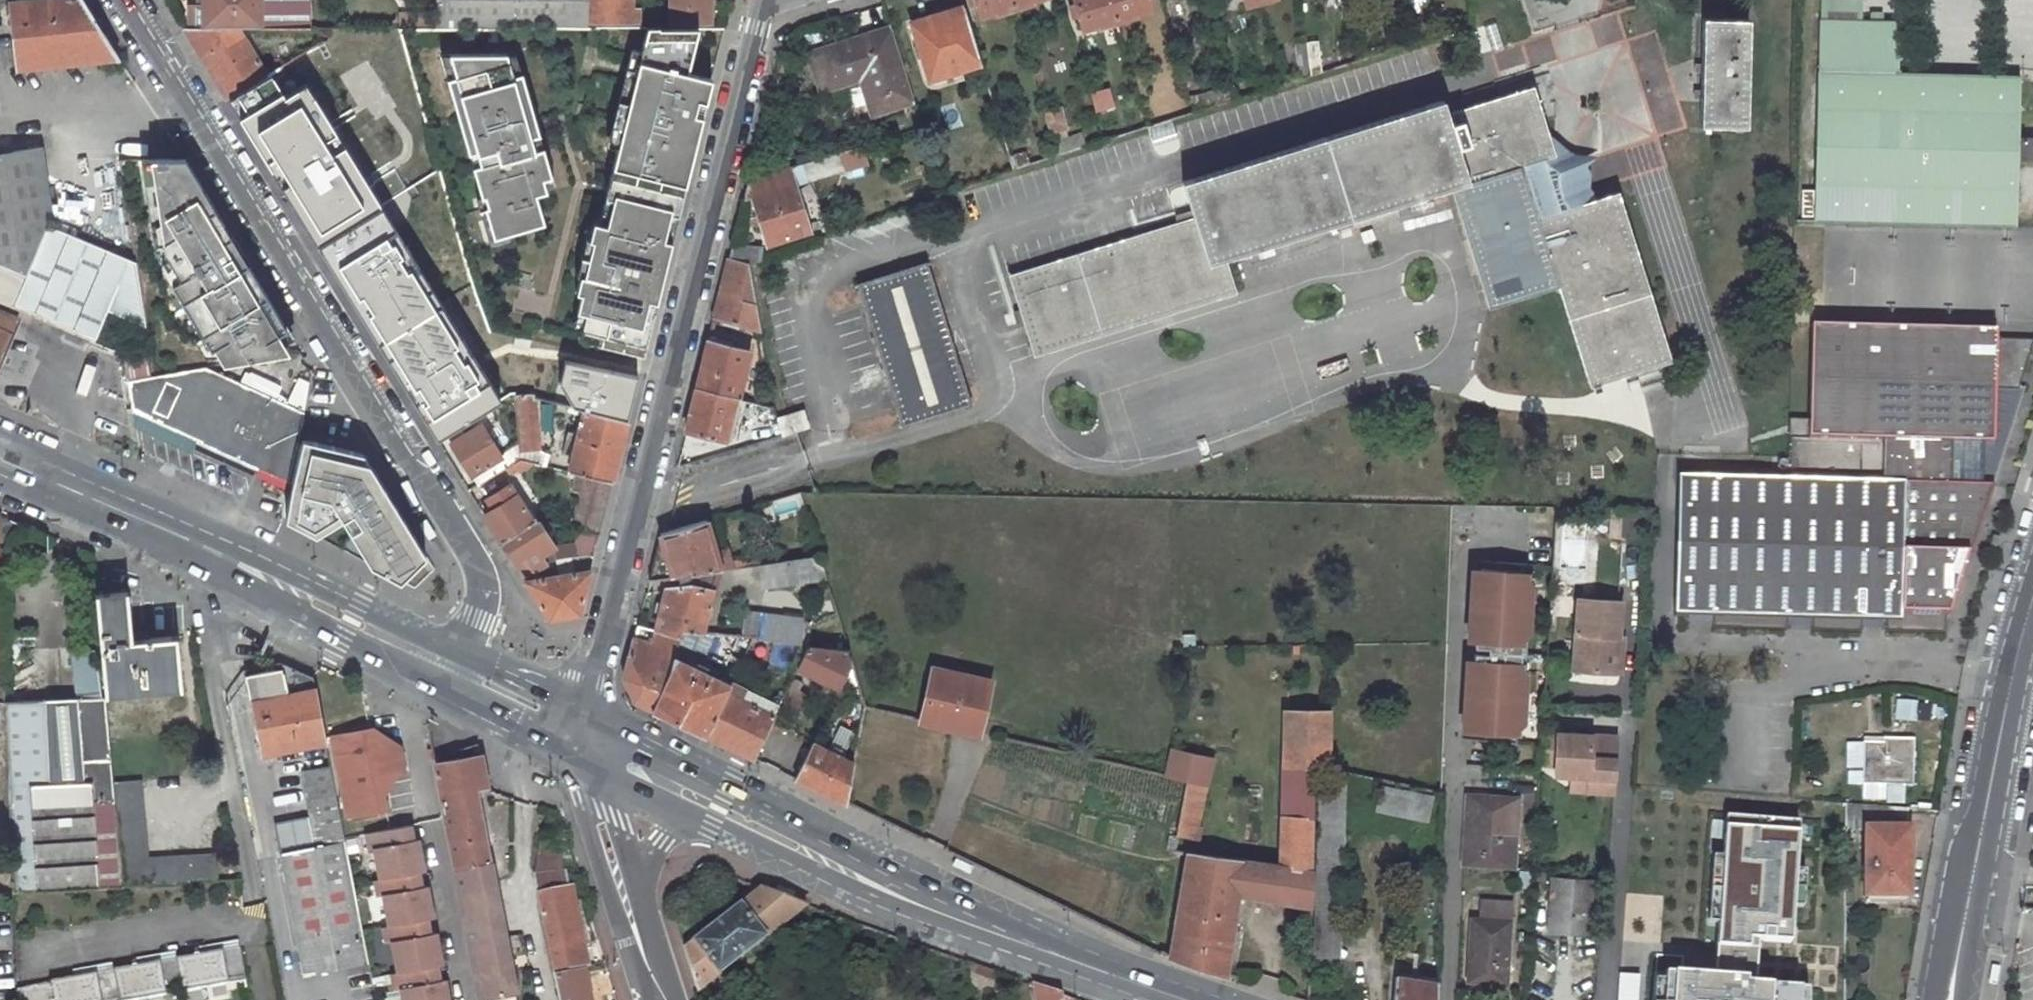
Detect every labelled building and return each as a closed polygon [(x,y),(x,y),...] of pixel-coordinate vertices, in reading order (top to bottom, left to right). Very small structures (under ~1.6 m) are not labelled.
[(84,0),(27,0),(11,2),(19,67),(119,56),(84,0)] [(205,28),(239,28),(312,28),(312,0),(205,0),(205,28)] [(437,28),(499,27),(546,26),(588,27),(588,22),(640,22),(640,9),(633,9),(633,0),(437,0),(437,14),(437,28)] [(711,0),(671,0),(671,22),(711,23),(711,0)] [(994,11),(994,14),(1034,1),(1034,0),(975,0),(976,2),(980,16),(994,11)] [(1097,24),(1097,26),(1137,15),(1136,12),(1150,8),(1147,0),(1074,0),(1076,5),(1079,15),(1083,28),(1097,24)] [(1073,17),(1079,15),(1076,5),(1070,6),(1073,17)] [(1823,5),(1823,20),(1861,20),(1861,6),(1823,5)] [(960,70),(982,63),(964,6),(912,22),(929,80),(960,70)] [(437,28),(437,14),(422,14),(422,28),(437,28)] [(1749,19),(1703,18),(1701,126),(1747,127),(1749,19)] [(1819,19),(1814,220),(2016,226),(2020,76),(1898,72),(1900,21),(1883,21),(1870,21),(1861,20),(1823,20),(1819,19)] [(205,28),(185,28),(227,100),(269,74),(239,28),(205,28)] [(861,78),(872,114),(914,101),(891,28),(810,53),(821,90),(861,78)] [(616,148),(613,167),(686,185),(713,80),(695,76),(707,29),(647,30),(643,50),(636,48),(609,146),(616,148)] [(485,206),(493,236),(543,222),(535,193),(545,190),(542,178),(550,175),(538,133),(533,134),(530,123),(535,121),(521,72),(512,75),(506,52),(449,53),(456,75),(447,78),(481,195),(485,194),(487,205),(485,206)] [(960,70),(929,80),(932,89),(963,79),(960,70)] [(282,96),(269,74),(227,100),(316,246),(381,207),(304,83),(282,96)] [(1009,275),(1034,356),(1237,293),(1226,258),(1452,186),(1521,165),(1558,284),(1590,386),(1593,385),(1595,391),(1602,389),(1600,383),(1672,360),(1619,191),(1586,201),(1574,164),(1573,164),(1555,154),(1534,86),(1491,99),(1487,87),(1444,101),(1444,100),(1183,182),(1194,217),(1009,275)] [(2021,138),(2020,161),(2032,161),(2032,138),(2021,138)] [(108,310),(146,326),(137,269),(136,262),(49,224),(52,217),(41,147),(0,153),(0,264),(108,310)] [(768,246),(810,232),(810,231),(819,228),(816,221),(807,224),(795,185),(843,170),(838,153),(749,179),(744,198),(753,196),(768,246)] [(185,158),(141,159),(145,184),(152,183),(162,200),(148,208),(156,253),(166,251),(180,278),(173,282),(183,299),(189,296),(208,329),(202,332),(211,348),(215,347),(224,363),(291,352),(279,332),(288,328),(185,158)] [(1558,284),(1521,165),(1452,186),(1489,306),(1558,284)] [(686,185),(613,167),(600,220),(598,219),(588,257),(581,255),(576,275),(584,277),(579,293),(581,293),(573,325),(582,327),(579,339),(643,355),(686,185)] [(500,401),(381,207),(316,246),(438,441),(500,401)] [(733,244),(729,258),(749,263),(761,261),(759,247),(733,244)] [(858,284),(902,426),(971,405),(927,262),(918,265),(915,249),(847,268),(850,286),(858,284)] [(729,258),(714,316),(761,329),(749,263),(729,258)] [(108,310),(0,264),(0,298),(91,337),(90,341),(94,343),(108,310)] [(22,316),(0,307),(0,367),(22,316)] [(1788,481),(1678,478),(1675,616),(1692,616),(1713,617),(1713,621),(1712,629),(1787,630),(1787,619),(1812,619),(1811,631),(1861,632),(1862,621),(1886,621),(1886,633),(1945,634),(1946,616),(1947,616),(1981,512),(1980,486),(1981,445),(1993,445),(1994,391),(2019,391),(2032,344),(2032,340),(1995,339),(1995,332),(1812,327),(1809,420),(1789,419),(1788,457),(1788,481)] [(750,351),(708,341),(697,388),(736,397),(738,398),(750,351)] [(627,421),(638,377),(565,361),(560,383),(574,407),(583,409),(627,421)] [(305,412),(205,367),(153,376),(161,423),(292,483),(292,480),(298,455),(303,437),(301,436),(305,412)] [(128,381),(133,411),(161,423),(153,376),(128,381)] [(736,397),(697,388),(687,431),(695,433),(719,439),(725,440),(736,397)] [(518,442),(520,459),(546,466),(549,454),(540,449),(535,398),(534,393),(515,395),(516,404),(518,442)] [(568,471),(616,483),(631,423),(627,421),(583,409),(568,471)] [(777,418),(782,435),(796,430),(808,426),(803,410),(777,418)] [(499,454),(482,423),(447,443),(471,480),(474,479),(478,485),(505,468),(520,459),(518,442),(499,454)] [(716,453),(719,439),(695,433),(692,447),(716,453)] [(292,480),(292,483),(285,519),(414,589),(435,568),(362,451),(303,437),(298,455),(292,480)] [(611,483),(584,477),(572,527),(599,533),(611,483)] [(485,514),(501,541),(533,521),(517,495),(485,514)] [(533,521),(501,541),(514,561),(525,554),(535,570),(545,563),(539,555),(554,546),(537,519),(533,521)] [(660,533),(649,580),(665,578),(717,570),(733,568),(727,549),(716,552),(707,520),(660,533)] [(1988,554),(1994,556),(2000,537),(1993,535),(1988,554)] [(578,542),(554,546),(539,555),(545,563),(535,570),(540,579),(528,581),(527,582),(549,618),(579,614),(594,554),(579,557),(578,542)] [(827,577),(821,555),(761,564),(765,587),(827,577)] [(1526,580),(1527,564),(1474,561),(1469,641),(1476,641),(1475,659),(1468,659),(1464,739),(1517,742),(1518,726),(1523,721),(1531,585),(1526,580)] [(666,589),(655,631),(679,637),(680,631),(702,634),(717,570),(665,578),(666,589)] [(99,590),(107,686),(135,683),(136,690),(187,685),(185,663),(178,664),(175,634),(136,638),(132,588),(99,590)] [(1578,598),(1573,670),(1614,673),(1617,637),(1619,637),(1619,636),(1621,601),(1578,598)] [(749,604),(725,600),(720,634),(745,637),(749,604)] [(761,616),(759,639),(774,641),(802,644),(804,621),(761,616)] [(635,700),(653,709),(672,669),(674,659),(679,637),(655,631),(638,626),(624,678),(635,700)] [(185,663),(182,633),(175,634),(178,664),(185,663)] [(1624,636),(1619,636),(1619,637),(1617,637),(1614,673),(1621,673),(1624,636)] [(802,644),(774,641),(771,661),(798,664),(808,645),(802,644)] [(847,649),(808,645),(798,664),(797,667),(840,688),(852,665),(847,649)] [(703,673),(706,667),(697,663),(694,668),(674,659),(672,669),(653,709),(706,735),(726,692),(729,685),(721,681),(703,673)] [(264,752),(329,740),(321,701),(308,704),(302,670),(284,661),(249,667),(264,752)] [(731,661),(721,681),(729,685),(739,665),(731,661)] [(859,690),(852,665),(840,688),(851,693),(854,688),(859,690)] [(922,721),(979,733),(991,681),(933,668),(922,721)] [(308,704),(321,701),(317,676),(302,670),(308,704)] [(803,682),(792,677),(782,698),(781,701),(791,706),(803,682)] [(107,693),(136,690),(135,683),(107,686),(107,693)] [(706,735),(753,758),(774,715),(781,701),(782,698),(766,690),(757,707),(737,698),(740,692),(734,690),(731,695),(726,692),(706,735)] [(107,693),(77,695),(48,697),(12,699),(12,702),(19,891),(124,884),(115,779),(107,693)] [(1284,711),(1283,763),(1315,767),(1330,770),(1330,711),(1284,711)] [(813,742),(796,779),(846,802),(854,762),(842,757),(855,732),(841,725),(828,750),(813,742)] [(332,734),(346,814),(387,807),(383,789),(395,773),(406,771),(402,744),(391,747),(377,737),(375,726),(332,734)] [(1613,792),(1614,778),(1615,758),(1591,756),(1592,735),(1542,732),(1540,763),(1556,764),(1556,774),(1572,775),(1589,776),(1588,791),(1613,792)] [(1592,735),(1591,756),(1615,758),(1617,737),(1592,735)] [(1864,743),(1863,784),(1913,786),(1914,739),(1884,739),(1883,743),(1864,743)] [(479,984),(481,997),(517,990),(506,934),(503,935),(493,884),(494,883),(485,836),(476,784),(484,782),(482,748),(436,762),(462,900),(464,908),(469,935),(475,964),(479,984)] [(1172,748),(1166,776),(1187,781),(1207,785),(1213,758),(1172,748)] [(1283,763),(1280,865),(1275,900),(1302,904),(1311,905),(1312,906),(1315,767),(1283,763)] [(282,854),(299,953),(308,951),(310,966),(366,958),(331,765),(303,770),(317,846),(282,854)] [(1572,775),(1571,790),(1588,791),(1589,776),(1572,775)] [(221,877),(219,850),(152,853),(144,777),(115,779),(124,884),(221,877)] [(1176,834),(1197,839),(1207,785),(1187,781),(1178,827),(1176,834)] [(1319,782),(1314,963),(1339,964),(1345,783),(1319,782)] [(1427,821),(1432,796),(1381,785),(1376,811),(1427,821)] [(1463,864),(1514,867),(1519,797),(1467,794),(1463,864)] [(1726,816),(1716,977),(1653,973),(1652,999),(1812,999),(1812,989),(1758,986),(1761,944),(1794,946),(1802,821),(1726,816)] [(401,840),(414,837),(411,823),(398,826),(401,840)] [(380,877),(407,872),(420,869),(425,868),(419,836),(414,837),(401,840),(398,826),(365,832),(368,847),(374,846),(380,877)] [(1176,834),(1178,827),(1170,826),(1169,833),(1176,834)] [(1916,826),(1864,826),(1864,901),(1916,901),(1916,826)] [(1187,852),(1170,957),(1226,975),(1237,901),(1242,902),(1243,897),(1238,896),(1238,893),(1243,860),(1187,852)] [(1280,865),(1243,860),(1238,893),(1275,900),(1280,865)] [(407,872),(409,885),(423,883),(420,869),(407,872)] [(384,893),(389,924),(416,919),(429,916),(434,915),(428,882),(423,883),(409,885),(407,872),(380,877),(374,878),(377,894),(384,893)] [(1587,933),(1591,881),(1553,878),(1550,931),(1587,933)] [(804,904),(753,882),(740,894),(744,899),(684,949),(697,990),(797,909),(804,904)] [(575,925),(568,892),(539,895),(555,972),(590,966),(585,945),(580,946),(575,925)] [(1476,950),(1474,981),(1507,983),(1512,902),(1481,900),(1480,918),(1472,917),(1470,950),(1476,950)] [(797,909),(818,917),(821,909),(804,904),(797,909)] [(1301,927),(1310,927),(1311,905),(1302,904),(1301,927)] [(419,933),(432,930),(429,916),(416,919),(419,933)] [(399,970),(425,965),(439,963),(443,962),(437,929),(432,930),(419,933),(416,919),(389,924),(383,925),(386,941),(392,940),(399,970)] [(580,946),(585,945),(581,924),(575,925),(580,946)] [(1301,949),(1309,949),(1310,927),(1301,927),(1301,949)] [(244,943),(18,987),(19,999),(255,999),(244,943)] [(428,980),(441,978),(439,963),(425,965),(428,980)] [(404,999),(451,999),(446,977),(441,978),(428,980),(425,965),(399,970),(392,971),(395,988),(402,987),(404,999)] [(591,973),(590,966),(555,972),(557,980),(591,973)] [(590,994),(606,991),(601,971),(591,973),(557,980),(561,999),(591,999),(590,994)] [(1641,973),(1620,973),(1620,999),(1641,999),(1641,973)] [(1394,999),(1437,999),(1437,983),(1396,976),(1394,999)] [(1074,989),(1042,991),(1042,999),(1075,999),(1074,989)]
